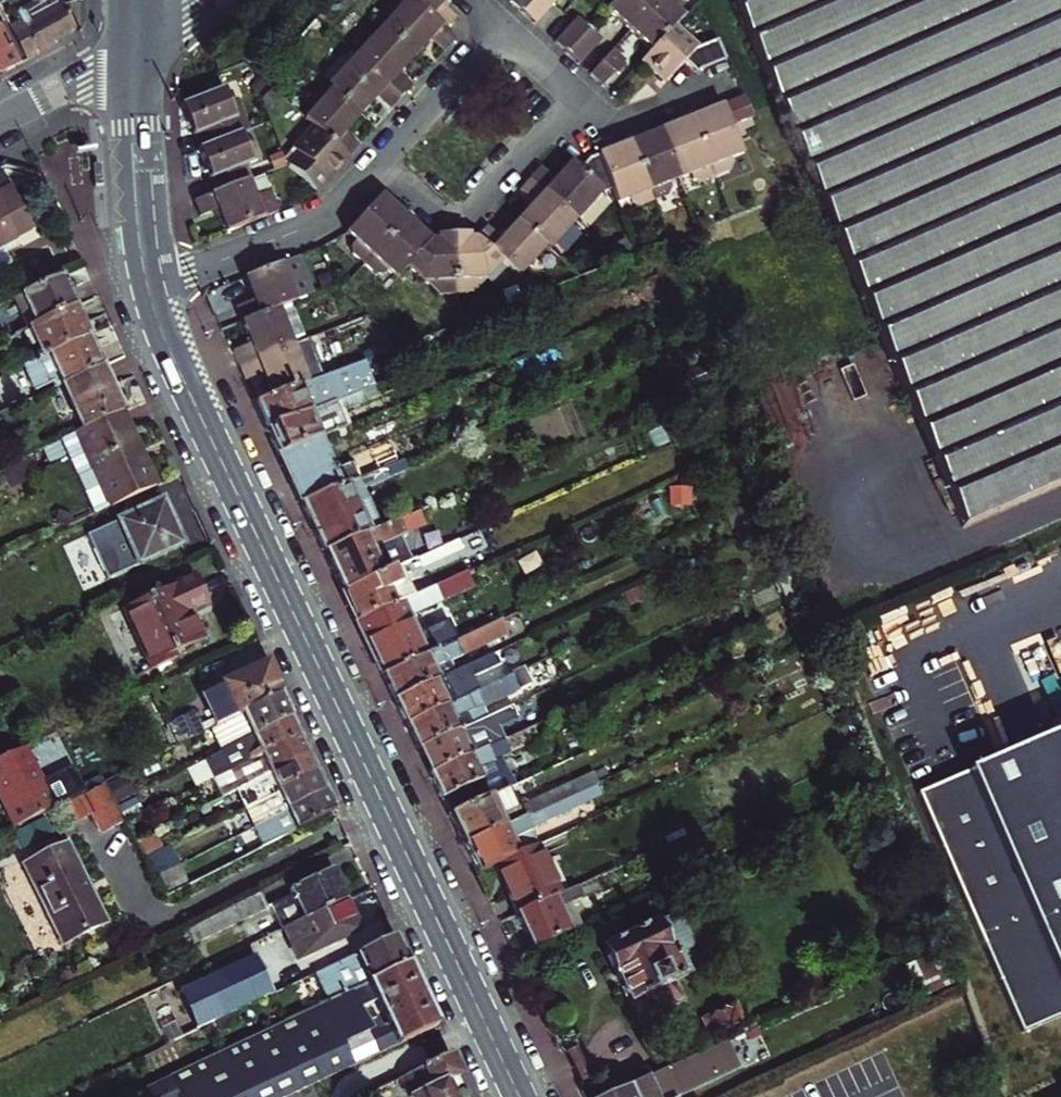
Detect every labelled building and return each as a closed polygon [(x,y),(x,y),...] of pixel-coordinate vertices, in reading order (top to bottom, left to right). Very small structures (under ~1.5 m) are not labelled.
[(0,7),(4,15),(34,0),(14,0),(14,1),(0,7)] [(21,23),(34,48),(24,54),(31,69),(60,54),(58,50),(83,38),(65,1),(65,0),(35,0),(41,13),(21,23)] [(416,0),(408,0),(385,26),(419,56),(434,39),(445,49),(457,37),(445,26),(416,0)] [(455,15),(443,3),(445,0),(416,0),(445,26),(455,15)] [(525,11),(534,0),(513,0),(525,11)] [(525,11),(536,20),(554,0),(534,0),(525,11)] [(614,4),(637,24),(660,0),(618,0),(614,4)] [(660,46),(684,20),(691,12),(681,3),(685,0),(660,0),(637,24),(660,46)] [(737,4),(778,101),(842,247),(938,475),(930,479),(936,493),(938,492),(945,509),(952,506),(960,525),(1060,481),(1060,0),(747,0),(737,4)] [(557,40),(571,52),(592,28),(579,16),(557,40)] [(700,70),(728,60),(718,38),(707,40),(684,20),(660,46),(654,52),(677,74),(689,61),(700,70)] [(419,56),(385,26),(358,56),(402,96),(413,85),(402,75),(419,56)] [(592,28),(571,52),(582,62),(604,38),(592,28)] [(3,84),(25,72),(5,33),(0,36),(0,79),(3,84)] [(593,72),(606,84),(628,60),(616,48),(593,72)] [(331,86),(335,90),(364,116),(380,99),(391,109),(402,96),(358,56),(331,86)] [(314,125),(348,156),(360,143),(349,133),(364,116),(335,90),(309,120),(314,125)] [(183,116),(196,148),(247,129),(235,100),(228,102),(223,91),(183,107),(183,116)] [(710,107),(695,113),(720,174),(736,167),(739,161),(737,156),(748,152),(737,124),(753,118),(744,98),(729,104),(711,111),(710,107)] [(720,174),(695,113),(681,118),(682,122),(665,129),(685,177),(698,172),(699,176),(707,179),(720,174)] [(302,159),(292,169),(316,191),(322,185),(348,156),(314,125),(292,149),(297,154),(302,159)] [(247,129),(196,148),(205,174),(210,172),(217,190),(251,177),(255,176),(247,157),(257,154),(247,129)] [(685,177),(665,129),(650,135),(649,130),(632,137),(657,199),(670,193),(674,187),(672,182),(685,177)] [(657,199),(632,137),(617,143),(618,147),(601,153),(615,190),(620,203),(633,198),(635,203),(642,205),(657,199)] [(544,166),(533,178),(579,220),(605,193),(615,190),(601,153),(591,157),(569,164),(556,177),(544,166)] [(292,169),(302,159),(297,154),(287,165),(292,169)] [(255,176),(251,177),(267,216),(283,209),(268,170),(255,176)] [(267,216),(251,177),(217,190),(202,196),(208,211),(222,205),(232,229),(267,216)] [(579,220),(533,178),(521,191),(533,202),(517,219),(549,247),(551,250),(579,220)] [(366,263),(408,217),(381,193),(347,231),(357,241),(355,243),(353,252),(366,263)] [(0,201),(0,216),(11,238),(25,231),(8,197),(0,201)] [(13,242),(11,238),(0,216),(0,248),(13,242)] [(431,238),(408,217),(366,263),(376,273),(385,272),(388,269),(397,278),(409,266),(431,243),(431,238)] [(549,247),(517,219),(500,237),(488,226),(478,237),(506,261),(521,275),(549,247)] [(457,296),(454,234),(441,234),(442,238),(431,238),(431,243),(409,266),(442,297),(457,296)] [(468,234),(454,234),(457,296),(472,296),(506,261),(478,237),(469,238),(468,234)] [(294,302),(317,293),(302,255),(250,275),(258,297),(244,303),(250,319),(294,302)] [(26,284),(53,271),(47,259),(21,271),(26,284)] [(69,305),(57,277),(15,297),(28,325),(69,305)] [(672,294),(685,289),(680,277),(668,282),(672,294)] [(15,297),(8,300),(20,328),(25,325),(28,325),(15,297)] [(308,339),(294,302),(250,319),(258,338),(241,346),(247,362),(308,339)] [(39,356),(83,336),(70,305),(69,305),(28,325),(25,325),(39,356)] [(39,356),(25,325),(20,328),(17,330),(30,360),(39,356)] [(57,383),(97,365),(83,336),(39,356),(30,360),(19,365),(29,385),(46,377),(50,386),(57,383)] [(322,375),(308,339),(247,362),(254,377),(269,370),(279,392),(296,385),(322,375)] [(322,375),(296,385),(279,392),(257,400),(269,427),(333,402),(339,400),(377,384),(367,357),(322,375)] [(117,409),(97,365),(57,383),(77,428),(117,409)] [(377,384),(339,400),(345,412),(382,397),(377,384)] [(280,451),(318,435),(311,420),(336,411),(333,402),(269,427),(280,451)] [(72,430),(54,438),(62,456),(89,514),(106,507),(152,486),(117,409),(77,428),(72,430)] [(300,492),(304,501),(342,486),(318,435),(280,451),(300,492)] [(54,438),(39,445),(48,463),(62,456),(54,438)] [(356,475),(397,457),(392,445),(351,463),(356,475)] [(304,501),(327,550),(371,531),(355,497),(389,483),(383,469),(342,486),(304,501)] [(113,523),(134,568),(178,548),(157,502),(112,522),(113,523)] [(54,507),(48,520),(63,526),(69,513),(54,507)] [(345,589),(383,572),(373,550),(410,536),(407,531),(426,523),(420,510),(371,531),(327,550),(345,589)] [(134,568),(113,523),(100,530),(121,574),(134,568)] [(401,584),(393,567),(383,572),(345,589),(358,618),(395,602),(389,589),(401,584)] [(193,580),(116,615),(143,674),(169,662),(168,658),(197,644),(186,620),(208,611),(193,580)] [(428,652),(403,598),(395,602),(358,618),(384,673),(428,652)] [(384,673),(395,696),(439,676),(434,665),(537,618),(532,605),(428,652),(384,673)] [(466,664),(460,667),(463,674),(469,671),(466,664)] [(275,698),(261,668),(196,699),(211,729),(275,698)] [(404,715),(408,722),(448,703),(443,692),(455,685),(448,672),(439,676),(395,696),(404,715)] [(477,690),(472,692),(476,700),(481,698),(477,690)] [(232,744),(245,738),(285,719),(275,698),(211,729),(207,731),(218,754),(233,747),(232,744)] [(408,722),(420,748),(460,728),(454,716),(466,710),(460,698),(448,703),(408,722)] [(489,715),(483,718),(486,724),(492,721),(489,715)] [(209,781),(254,758),(294,738),(285,719),(245,738),(232,744),(233,747),(218,754),(200,763),(209,781)] [(460,728),(420,748),(431,772),(471,753),(465,740),(477,735),(471,723),(460,728)] [(254,758),(209,781),(219,800),(230,794),(251,784),(250,781),(263,775),(301,755),(294,738),(254,758)] [(431,772),(451,814),(490,796),(477,767),(494,760),(489,751),(498,748),(495,742),(471,753),(431,772)] [(0,755),(0,828),(1,831),(49,808),(38,785),(50,779),(44,767),(32,773),(19,746),(0,755)] [(263,775),(250,781),(251,784),(230,794),(238,810),(260,799),(272,793),(310,775),(301,755),(263,775)] [(120,774),(100,783),(112,806),(132,797),(120,774)] [(260,799),(238,810),(248,829),(269,819),(319,793),(310,775),(272,793),(260,799)] [(91,787),(57,804),(66,823),(85,814),(95,833),(113,824),(119,821),(113,809),(112,806),(100,783),(91,787)] [(319,793),(269,819),(248,829),(257,847),(328,812),(319,793)] [(451,814),(466,845),(525,818),(518,805),(499,815),(490,796),(451,814)] [(113,809),(119,821),(120,824),(138,815),(130,800),(113,809)] [(479,873),(495,865),(521,853),(521,851),(516,841),(531,833),(528,828),(535,825),(537,830),(553,822),(546,808),(525,818),(466,845),(479,873)] [(147,835),(130,844),(137,858),(154,850),(147,835)] [(15,861),(55,943),(102,920),(61,838),(15,861)] [(521,853),(495,865),(518,915),(554,898),(563,894),(539,844),(521,851),(521,853)] [(137,858),(147,879),(169,868),(179,863),(175,855),(163,860),(157,849),(154,850),(137,858)] [(147,879),(157,898),(179,887),(169,868),(147,879)] [(288,904),(297,924),(340,904),(325,872),(283,893),(288,904)] [(202,919),(176,933),(182,947),(258,912),(251,895),(202,919)] [(518,915),(534,950),(571,932),(554,898),(518,915)] [(340,904),(297,924),(277,933),(264,939),(268,949),(282,942),(294,967),(355,938),(340,904)] [(680,913),(609,948),(634,1003),(636,1002),(646,1024),(669,1013),(667,1009),(686,1000),(678,983),(690,977),(680,954),(696,946),(680,913)] [(387,940),(346,959),(351,970),(313,987),(321,1005),(344,994),(359,987),(400,968),(387,940)] [(939,944),(903,961),(919,995),(955,978),(939,944)] [(171,993),(190,1032),(247,1005),(265,997),(247,959),(171,993)] [(351,970),(346,959),(308,976),(313,987),(351,970)] [(344,994),(321,1005),(135,1092),(138,1096),(283,1096),(288,1094),(303,1088),(345,1068),(388,1048),(428,1028),(400,968),(359,987),(344,994)] [(736,1006),(710,1018),(718,1034),(743,1022),(736,1006)] [(741,1065),(727,1038),(603,1096),(673,1096),(741,1065)] [(401,1094),(402,1096),(445,1096),(443,1093),(440,1086),(445,1083),(452,1080),(448,1071),(442,1059),(399,1079),(405,1093),(401,1094)] [(390,1096),(396,1096),(401,1094),(405,1093),(399,1079),(385,1086),(390,1096)] [(449,1091),(445,1083),(440,1086),(443,1093),(449,1091)] [(385,1086),(360,1096),(390,1096),(385,1086)] [(289,1096),(307,1096),(303,1088),(288,1094),(289,1096)]
